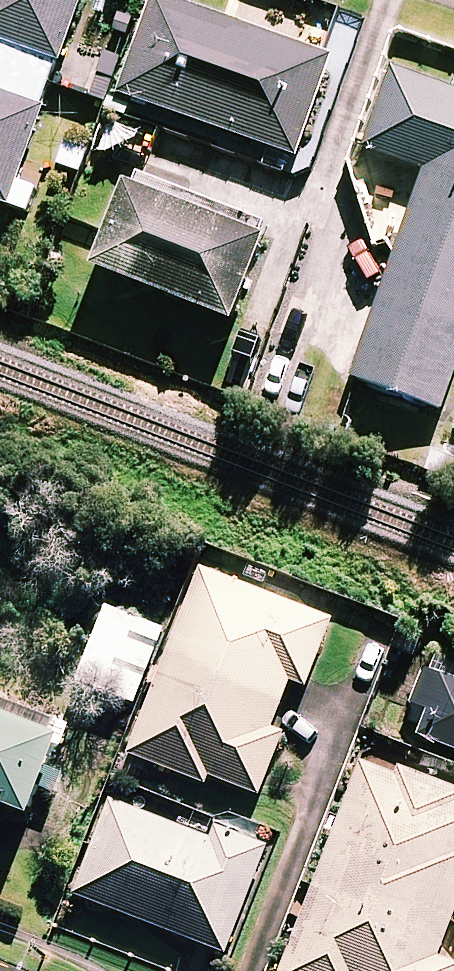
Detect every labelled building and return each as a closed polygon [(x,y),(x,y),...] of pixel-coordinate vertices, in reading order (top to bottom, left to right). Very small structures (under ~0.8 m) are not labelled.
[(28,213),(37,189),(18,182),(81,0),(0,0),(0,203),(28,213)] [(170,0),(153,0),(119,93),(296,158),(332,60),(170,0)] [(396,70),(367,149),(427,171),(352,377),(442,409),(453,377),(453,91),(396,70)] [(267,239),(131,187),(99,269),(235,322),(267,239)] [(332,620),(202,569),(129,754),(207,785),(211,776),(259,796),(284,734),(271,729),(290,681),(306,687),(332,620)] [(163,629),(107,608),(78,684),(135,705),(163,629)] [(406,730),(453,749),(453,680),(430,670),(406,730)] [(0,710),(0,803),(31,815),(63,735),(0,710)] [(401,766),(396,778),(362,766),(286,970),(453,970),(453,958),(440,953),(453,915),(453,786),(401,766)] [(227,953),(268,843),(189,813),(185,826),(112,798),(75,895),(227,953)]
